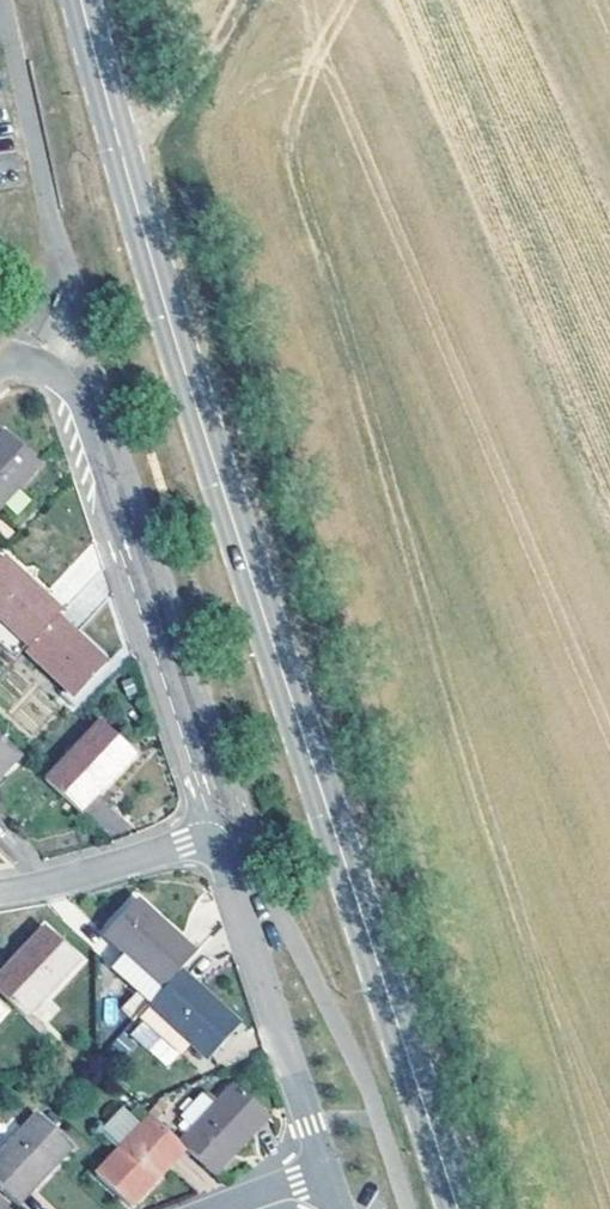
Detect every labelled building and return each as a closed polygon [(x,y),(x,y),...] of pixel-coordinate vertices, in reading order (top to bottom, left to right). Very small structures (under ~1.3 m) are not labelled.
[(0,439),(0,510),(41,466),(6,433),(0,439)] [(41,605),(46,598),(4,558),(0,562),(0,619),(30,648),(50,627),(54,623),(57,620),(41,605)] [(41,605),(57,620),(60,617),(63,614),(46,598),(41,605)] [(68,638),(74,631),(60,617),(57,620),(54,623),(68,638)] [(54,623),(50,627),(30,648),(27,652),(77,698),(109,664),(74,631),(68,638),(54,623)] [(101,723),(48,780),(75,806),(89,791),(97,798),(137,756),(101,723)] [(22,755),(0,734),(0,779),(22,755)] [(75,806),(83,813),(97,798),(89,791),(75,806)] [(174,946),(181,939),(138,899),(106,934),(126,953),(112,968),(140,995),(122,1013),(133,1024),(141,1015),(150,1005),(175,978),(182,971),(191,961),(174,946)] [(26,1019),(81,959),(46,928),(4,971),(11,977),(0,989),(0,994),(26,1019)] [(197,954),(181,939),(174,946),(191,961),(197,954)] [(4,971),(0,975),(0,989),(11,977),(4,971)] [(182,971),(175,978),(191,993),(198,985),(182,971)] [(210,1060),(241,1025),(198,985),(191,993),(175,978),(150,1005),(190,1041),(210,1060)] [(181,1051),(190,1041),(150,1005),(141,1015),(181,1051)] [(186,1138),(180,1144),(185,1149),(214,1176),(255,1132),(248,1126),(263,1109),(236,1085),(216,1105),(186,1138)] [(186,1138),(216,1105),(205,1094),(195,1095),(172,1119),(171,1122),(172,1127),(186,1138)] [(255,1132),(270,1115),(263,1109),(248,1126),(255,1132)] [(33,1191),(74,1147),(39,1115),(0,1156),(0,1190),(11,1201),(27,1184),(33,1191)] [(165,1159),(179,1144),(151,1117),(97,1175),(132,1208),(171,1165),(165,1159)] [(171,1165),(185,1149),(180,1144),(179,1144),(165,1159),(171,1165)] [(19,1207),(33,1191),(27,1184),(11,1201),(19,1207)]
